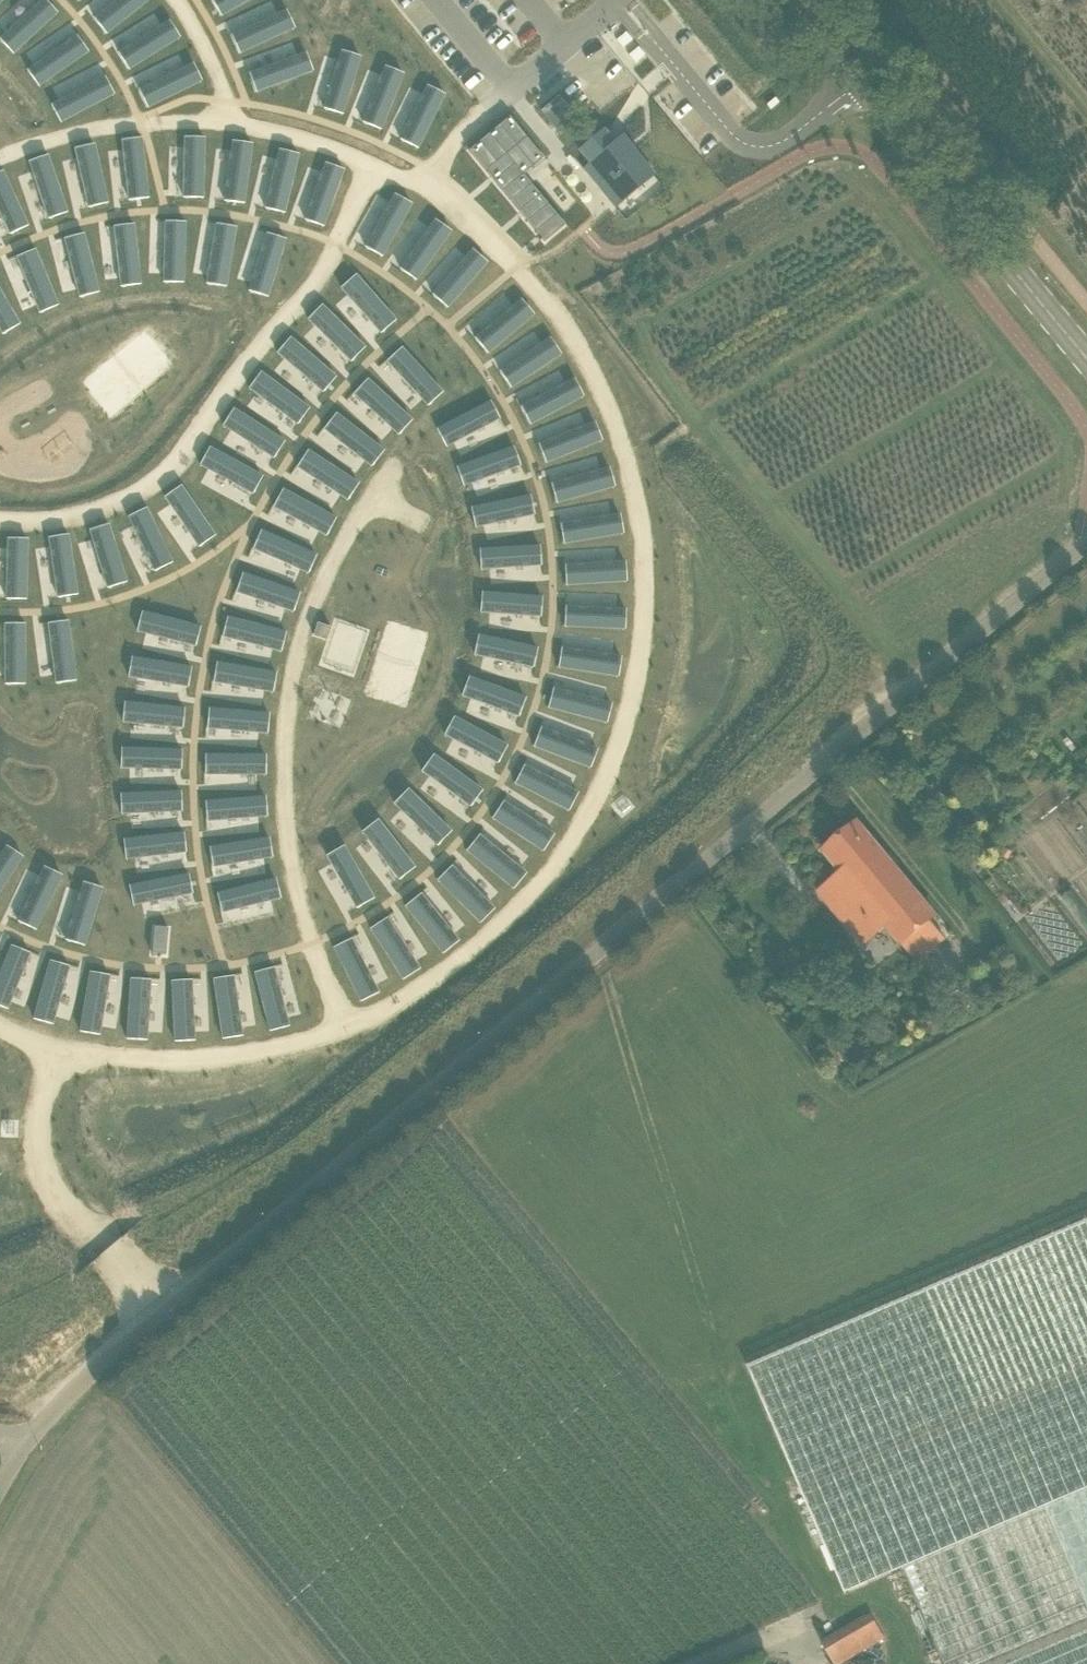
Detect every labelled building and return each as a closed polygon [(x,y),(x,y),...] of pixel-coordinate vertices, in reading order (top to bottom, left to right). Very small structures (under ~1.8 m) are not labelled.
[(9,5),(2,0),(0,0),(0,15),(9,5)] [(70,14),(56,0),(14,0),(9,5),(41,37),(70,14)] [(75,10),(86,0),(66,0),(75,10)] [(75,10),(101,43),(132,20),(116,0),(86,0),(75,10)] [(157,0),(116,0),(132,20),(157,0)] [(189,40),(164,0),(157,0),(132,20),(156,60),(189,40)] [(216,26),(248,9),(243,0),(200,0),(216,26)] [(248,9),(263,0),(243,0),(248,9)] [(307,31),(285,0),(263,0),(248,9),(270,46),(307,31)] [(0,15),(0,49),(12,61),(41,37),(9,5),(0,15)] [(248,9),(216,26),(234,61),(270,46),(248,9)] [(69,74),(102,55),(70,14),(41,37),(69,74)] [(132,20),(101,43),(123,79),(156,60),(132,20)] [(306,113),(325,44),(307,31),(270,46),(306,113)] [(41,37),(12,61),(36,93),(69,74),(41,37)] [(177,98),(209,80),(189,40),(156,60),(177,98)] [(325,44),(306,113),(343,125),(369,56),(325,44)] [(270,46),(234,61),(250,101),(306,113),(270,46)] [(91,117),(130,107),(102,55),(69,74),(91,117)] [(369,56),(343,125),(381,140),(413,75),(369,56)] [(123,79),(140,113),(153,111),(177,98),(156,60),(123,79)] [(595,112),(560,70),(540,86),(575,128),(595,112)] [(69,74),(36,93),(45,107),(52,127),(91,117),(69,74)] [(413,75),(381,140),(415,157),(457,97),(413,75)] [(157,131),(147,131),(158,164),(164,189),(167,207),(174,207),(181,207),(188,207),(195,207),(202,208),(206,208),(211,132),(203,131),(194,131),(185,130),(175,130),(166,130),(157,131)] [(117,134),(104,136),(112,212),(120,211),(140,208),(160,207),(154,174),(149,157),(140,131),(117,134)] [(615,207),(654,175),(634,150),(626,157),(603,131),(579,151),(590,164),(584,169),(615,207)] [(211,132),(206,208),(209,208),(216,209),(223,210),(230,211),(237,212),(244,213),(246,213),(260,138),(259,138),(250,136),(241,135),(231,134),(222,133),(213,132),(211,132)] [(72,142),(56,146),(72,221),(81,218),(101,214),(112,212),(104,136),(94,137),(72,142)] [(260,138),(246,213),(251,214),(258,216),(265,217),(272,219),(278,221),(285,223),(307,150),(305,149),(296,146),(287,144),(277,142),(268,140),(260,138)] [(561,216),(501,144),(480,162),(541,234),(561,216)] [(27,155),(9,161),(34,234),(43,230),(62,224),(72,221),(56,146),(49,148),(27,155)] [(307,150),(285,223),(292,225),(299,227),(305,230),(329,239),(347,197),(349,180),(347,174),(341,165),(331,158),(322,155),(314,152),(307,150)] [(6,246),(24,238),(34,234),(9,161),(6,163),(0,165),(0,249),(6,246)] [(366,202),(346,247),(360,255),(365,257),(370,260),(374,263),(379,266),(381,267),(420,201),(415,198),(409,195),(403,191),(397,188),(390,187),(381,188),(372,193),(366,202)] [(420,201),(381,267),(384,269),(388,272),(393,275),(397,278),(402,281),(406,285),(411,288),(414,291),(463,232),(460,230),(455,226),(449,221),(444,217),(438,213),(433,209),(427,206),(421,202),(420,201)] [(144,214),(142,215),(147,291),(150,291),(172,290),(189,290),(194,214),(171,213),(144,214)] [(194,214),(189,290),(193,290),(215,292),(229,295),(250,221),(225,217),(198,214),(194,214)] [(91,223),(89,223),(105,298),(108,297),(129,293),(147,291),(142,215),(117,218),(91,223)] [(250,221),(229,295),(236,296),(257,301),(277,308),(306,278),(319,242),(303,236),(277,227),(251,221),(250,221)] [(65,230),(40,238),(65,311),(67,310),(87,303),(105,298),(89,223),(65,230)] [(463,232),(414,291),(415,291),(419,295),(423,298),(428,302),(432,306),(436,309),(440,313),(444,317),(448,321),(506,272),(502,267),(497,262),(492,257),(487,252),(482,248),(476,243),(471,239),(466,234),(463,232)] [(0,257),(0,275),(28,328),(47,318),(65,311),(40,238),(15,249),(0,257)] [(327,292),(323,296),(374,353),(382,345),(409,322),(426,309),(423,306),(419,304),(416,301),(413,298),(410,295),(406,293),(403,290),(400,288),(396,285),(393,283),(389,280),(386,278),(382,276),(379,273),(375,271),(372,269),(368,267),(364,264),(361,262),(357,260),(344,253),(327,292)] [(10,339),(28,328),(0,275),(0,346),(10,339)] [(511,277),(452,326),(454,328),(457,330),(459,333),(461,335),(463,338),(465,340),(467,342),(469,345),(471,347),(473,350),(475,352),(477,355),(479,357),(481,360),(482,362),(544,316),(543,315),(541,312),(539,310),(537,307),(534,304),(532,301),(530,298),(528,296),(525,293),(523,290),(521,287),(518,285),(516,282),(514,279),(511,277)] [(292,326),(292,327),(346,380),(352,374),(358,368),(365,361),(374,353),(323,296),(312,306),(305,313),(299,319),(292,326)] [(431,314),(370,365),(423,422),(486,379),(484,376),(482,372),(479,368),(477,365),(474,362),(471,358),(469,355),(466,351),(463,348),(460,345),(458,341),(455,338),(452,335),(449,332),(446,329),(443,326),(440,323),(437,320),(434,317),(431,314)] [(544,316),(482,362),(483,362),(485,365),(487,368),(488,370),(490,373),(492,375),(505,396),(569,356),(555,333),(553,330),(551,327),(549,324),(547,321),(545,318),(544,316)] [(262,360),(260,363),(319,411),(320,411),(326,403),(332,396),(338,389),(345,381),(346,380),(292,327),(286,333),(280,339),(274,346),(268,353),(262,360)] [(569,356),(505,396),(510,404),(523,431),(593,401),(576,367),(569,356)] [(234,397),(232,401),(295,443),(297,441),(302,434),(308,426),(314,418),(319,411),(260,363),(256,368),(251,375),(245,382),(240,390),(234,397)] [(370,366),(336,402),(395,453),(424,423),(423,422),(370,366)] [(486,379),(423,422),(424,423),(437,444),(448,466),(517,434),(504,407),(487,379),(486,379)] [(209,435),(207,439),(273,477),(275,474),(280,465),(286,457),(291,449),(295,443),(232,401),(229,405),(224,412),(219,420),(214,428),(209,435)] [(593,401),(523,431),(524,433),(537,464),(538,469),(610,447),(608,439),(594,402),(593,401)] [(336,402),(305,441),(369,485),(395,453),(336,402)] [(517,434),(448,466),(449,467),(458,491),(462,504),(537,487),(531,467),(518,436),(517,434)] [(185,469),(180,474),(240,527),(245,522),(252,516),(256,507),(261,499),(266,490),(270,482),(273,477),(207,439),(204,443),(200,451),(195,457),(190,463),(185,469)] [(288,465),(279,481),(346,519),(352,509),(368,486),(369,485),(305,441),(288,465)] [(610,447),(538,469),(546,496),(549,508),(623,495),(619,478),(610,447)] [(150,498),(148,499),(183,567),(184,567),(192,562),(200,557),(208,552),(216,546),(223,541),(231,535),(238,529),(240,527),(180,474),(174,480),(168,484),(162,489),(156,494),(150,498)] [(256,522),(255,525),(326,554),(337,534),(346,519),(279,481),(272,493),(256,522)] [(537,487),(462,504),(466,516),(471,542),(472,547),(547,537),(547,530),(540,498),(537,487)] [(623,495),(549,508),(553,529),(555,548),(630,540),(627,517),(623,495)] [(116,516),(110,518),(136,589),(141,587),(149,584),(158,580),(167,576),(175,571),(183,567),(148,499),(143,502),(136,506),(130,509),(123,513),(116,516)] [(79,526),(72,527),(89,602),(95,601),(104,598),(114,596),(123,593),(132,590),(136,589),(110,518),(108,518),(101,521),(94,523),(86,525),(79,526)] [(243,551),(237,566),(310,591),(312,584),(324,559),(326,554),(255,525),(243,551)] [(35,532),(32,532),(35,608),(41,608),(56,607),(71,605),(86,603),(89,602),(72,527),(71,527),(59,529),(47,531),(35,532)] [(11,608),(26,608),(35,608),(32,532),(23,532),(11,532),(0,531),(0,608),(11,608)] [(547,537),(472,547),(474,567),(475,590),(551,588),(550,562),(547,537)] [(630,540),(555,548),(557,562),(558,589),(633,591),(632,556),(630,540)] [(231,581),(221,611),(295,631),(302,611),(310,591),(237,566),(231,581)] [(474,619),(472,629),(548,641),(550,628),(551,595),(551,588),(475,590),(475,593),(474,619)] [(556,628),(556,630),(630,640),(630,636),(633,596),(633,591),(558,589),(558,595),(556,628)] [(129,637),(126,650),(201,665),(204,652),(207,637),(211,624),(136,606),(132,621),(129,637)] [(56,613),(30,615),(36,688),(86,684),(78,611),(56,613)] [(213,643),(209,658),(285,671),(286,665),(293,637),(295,631),(221,611),(221,612),(213,643)] [(35,688),(36,688),(30,615),(28,615),(9,615),(0,614),(0,688),(35,688)] [(327,639),(331,628),(317,623),(314,635),(327,639)] [(470,645),(464,669),(537,692),(545,660),(548,641),(472,629),(470,645)] [(551,661),(549,672),(621,688),(625,675),(630,640),(556,630),(551,661)] [(120,684),(119,696),(195,706),(196,694),(198,680),(201,666),(201,665),(126,650),(126,653),(123,669),(120,684)] [(206,675),(202,702),(278,709),(280,693),(285,671),(209,658),(206,675)] [(456,695),(449,712),(518,743),(527,723),(537,692),(464,669),(464,670),(456,695)] [(544,694),(539,709),(610,730),(615,714),(621,688),(549,672),(544,694)] [(115,732),(115,743),(191,747),(192,738),(193,723),(194,709),(195,706),(119,696),(118,700),(117,716),(115,732)] [(198,739),(198,751),(274,752),(274,749),(276,721),(278,709),(202,702),(201,707),(198,739)] [(533,725),(524,746),(592,777),(603,751),(610,730),(539,709),(533,725)] [(434,742),(429,748),(494,788),(499,782),(514,753),(518,743),(449,712),(446,719),(434,742)] [(114,764),(114,780),(114,790),(190,788),(190,781),(190,766),(191,752),(191,747),(115,743),(114,748),(114,764)] [(520,756),(506,783),(571,819),(587,788),(592,777),(524,746),(520,756)] [(420,763),(407,779),(464,831),(481,809),(494,788),(429,748),(420,763)] [(198,751),(197,771),(197,798),(273,793),(273,777),(274,752),(198,751)] [(386,803),(378,810),(425,870),(438,859),(461,835),(464,831),(407,779),(404,784),(386,803)] [(486,813),(483,817),(545,859),(547,856),(569,823),(571,819),(506,783),(504,785),(486,813)] [(190,788),(114,790),(114,796),(115,812),(116,828),(116,836),(193,829),(192,824),(191,810),(190,795),(190,788)] [(952,801),(938,792),(929,806),(943,815),(952,801)] [(273,793),(197,798),(197,803),(200,836),(201,843),(276,832),(274,805),(273,793)] [(346,836),(344,837),(384,902),(388,900),(414,880),(425,870),(378,810),(367,820),(346,836)] [(465,839),(459,846),(514,897),(522,888),(545,859),(483,817),(465,839)] [(886,929),(914,966),(946,939),(930,920),(936,916),(857,822),(823,851),(842,873),(818,892),(862,948),(886,929)] [(193,829),(116,836),(117,844),(119,860),(121,876),(122,883),(198,869),(197,868),(195,853),(194,839),(193,829)] [(963,839),(975,857),(988,848),(976,830),(963,839)] [(31,852),(28,850),(10,840),(0,832),(0,903),(31,852)] [(276,832),(201,843),(204,868),(208,888),(283,874),(280,861),(276,833),(276,832)] [(324,850),(301,861),(320,935),(331,932),(360,917),(384,902),(344,837),(324,850)] [(443,863),(429,875),(476,934),(495,917),(514,897),(459,846),(443,863)] [(0,903),(0,922),(7,926),(32,937),(41,941),(70,870),(64,868),(46,860),(31,852),(0,903)] [(198,869),(122,883),(124,892),(127,908),(130,924),(206,910),(203,896),(200,882),(198,869)] [(70,870),(41,941),(58,947),(85,954),(89,955),(109,882),(103,880),(83,875),(70,870)] [(283,874),(208,888),(210,899),(218,931),(227,962),(302,943),(293,916),(286,889),(283,874)] [(418,885),(397,901),(441,963),(466,944),(476,934),(429,875),(418,885)] [(363,923),(362,923),(398,990),(401,989),(434,968),(441,963),(397,901),(391,905),(363,923)] [(333,938),(322,942),(349,1001),(354,1005),(360,1008),(365,1007),(398,990),(362,923),(333,938)] [(114,927),(113,953),(207,957),(208,930),(114,927)] [(12,935),(0,929),(0,962),(12,935)] [(0,962),(0,1013),(16,1020),(27,1023),(50,951),(12,935),(0,962)] [(50,951),(27,1023),(49,1031),(72,1036),(89,962),(50,951)] [(302,953),(249,965),(264,1039),(282,1036),(315,1026),(327,1006),(325,999),(302,953)] [(89,962),(72,1036),(81,1039),(115,1044),(119,1045),(130,969),(89,962)] [(249,965),(211,970),(216,1047),(249,1042),(264,1039),(249,965)] [(130,969),(119,1045),(148,1048),(165,1048),(171,972),(130,969)] [(171,972),(165,1048),(182,1048),(216,1047),(211,970),(171,972)] [(748,1366),(845,1593),(903,1568),(944,1663),(1086,1663),(1086,1220),(748,1366)] [(835,1663),(842,1663),(886,1638),(871,1613),(822,1642),(835,1663)]
